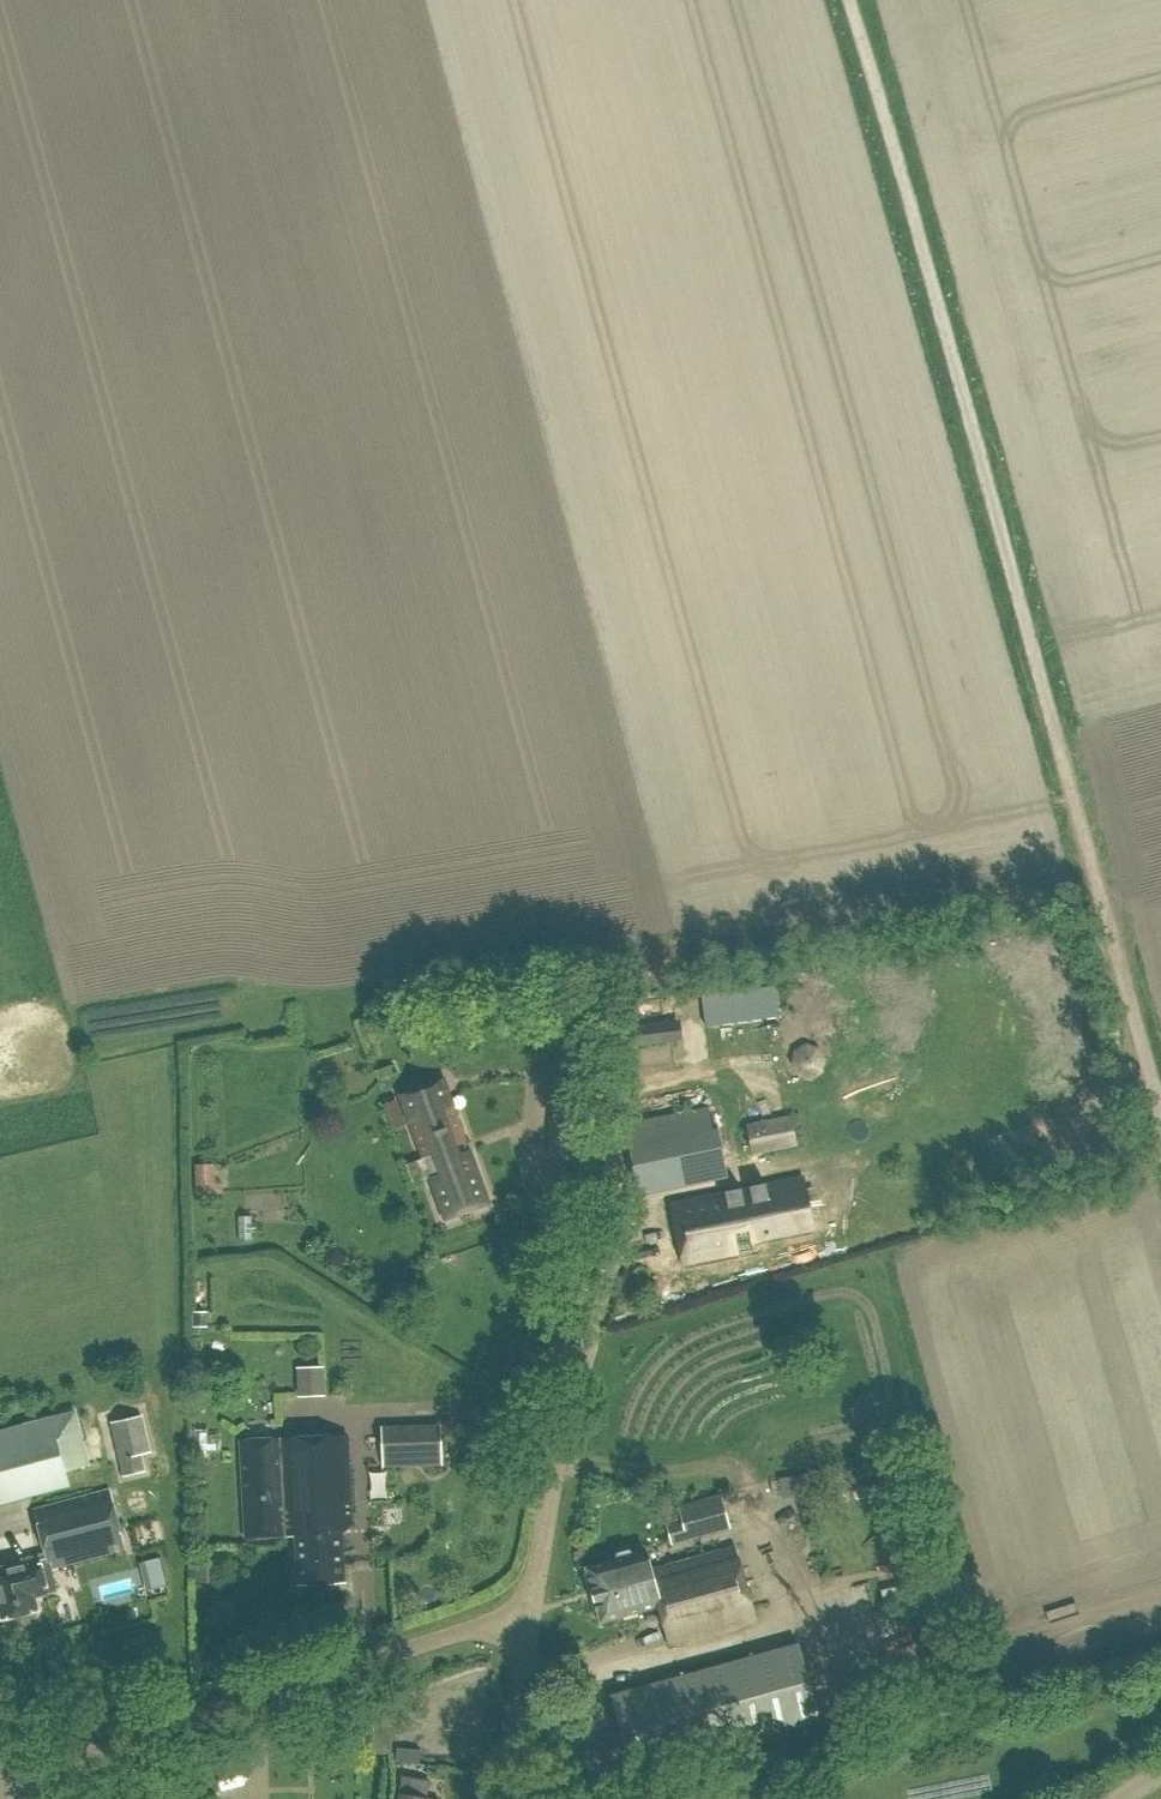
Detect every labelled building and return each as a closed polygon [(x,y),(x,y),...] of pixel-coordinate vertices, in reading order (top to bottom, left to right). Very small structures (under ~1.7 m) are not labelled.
[(703,999),(707,1028),(778,1018),(774,989),(703,999)] [(633,1046),(683,1040),(681,1019),(630,1025),(633,1046)] [(447,1218),(463,1212),(470,1210),(487,1203),(468,1151),(465,1143),(467,1142),(454,1106),(444,1079),(437,1081),(406,1092),(399,1095),(409,1122),(422,1158),(424,1157),(431,1177),(447,1218)] [(752,1153),(797,1144),(791,1115),(747,1124),(752,1153)] [(632,1153),(632,1177),(693,1177),(693,1153),(632,1153)] [(791,1180),(668,1206),(681,1268),(743,1254),(742,1249),(749,1248),(748,1241),(802,1230),(791,1180)] [(70,1486),(66,1470),(90,1464),(76,1409),(0,1430),(0,1505),(70,1486)] [(112,1422),(125,1475),(145,1471),(140,1452),(150,1450),(142,1415),(112,1422)] [(398,1432),(382,1433),(383,1464),(399,1464),(398,1432)] [(345,1436),(240,1441),(245,1541),(293,1539),(296,1586),(343,1584),(341,1535),(350,1529),(345,1436)] [(0,1571),(0,1593),(6,1619),(39,1611),(36,1599),(59,1593),(52,1567),(125,1549),(111,1491),(37,1510),(48,1555),(19,1562),(20,1566),(0,1571)] [(672,1544),(731,1528),(721,1493),(678,1506),(681,1518),(666,1522),(672,1544)] [(615,1562),(585,1570),(600,1624),(657,1608),(668,1645),(752,1621),(732,1547),(649,1570),(644,1553),(628,1558),(626,1552),(613,1556),(615,1562)] [(1072,1637),(1077,1660),(1089,1658),(1083,1634),(1072,1637)] [(803,1641),(612,1694),(633,1769),(824,1717),(803,1641)] [(393,1753),(391,1701),(360,1702),(362,1754),(393,1753)] [(397,1798),(437,1798),(425,1796),(427,1779),(401,1775),(397,1798)]
